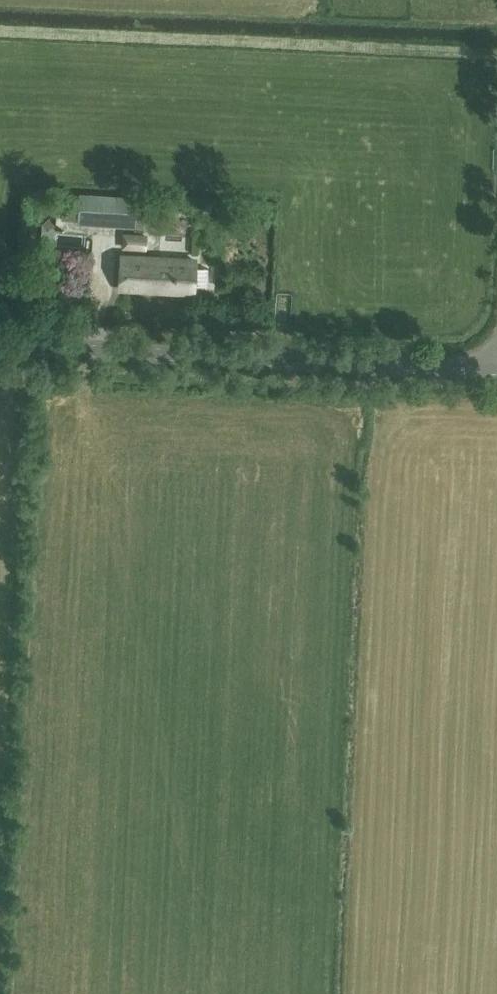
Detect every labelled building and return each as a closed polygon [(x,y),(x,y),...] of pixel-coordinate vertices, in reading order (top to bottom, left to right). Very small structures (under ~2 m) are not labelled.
[(144,220),(145,201),(133,200),(79,197),(77,221),(135,226),(135,219),(144,220)] [(62,239),(86,239),(86,230),(62,230),(62,239)] [(121,238),(121,250),(141,251),(142,239),(121,238)] [(195,260),(121,256),(119,288),(193,292),(194,285),(207,286),(208,268),(194,268),(195,260)]
